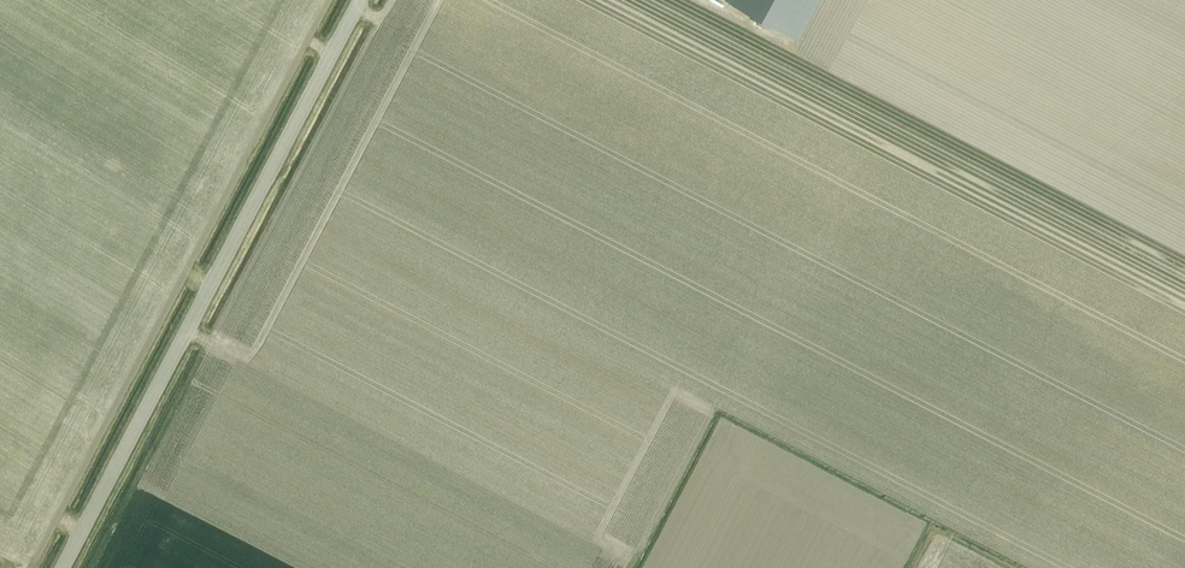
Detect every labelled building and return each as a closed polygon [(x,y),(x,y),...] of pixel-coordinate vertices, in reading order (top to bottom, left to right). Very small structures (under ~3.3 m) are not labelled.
[(803,28),(818,0),(748,0),(803,28)]
